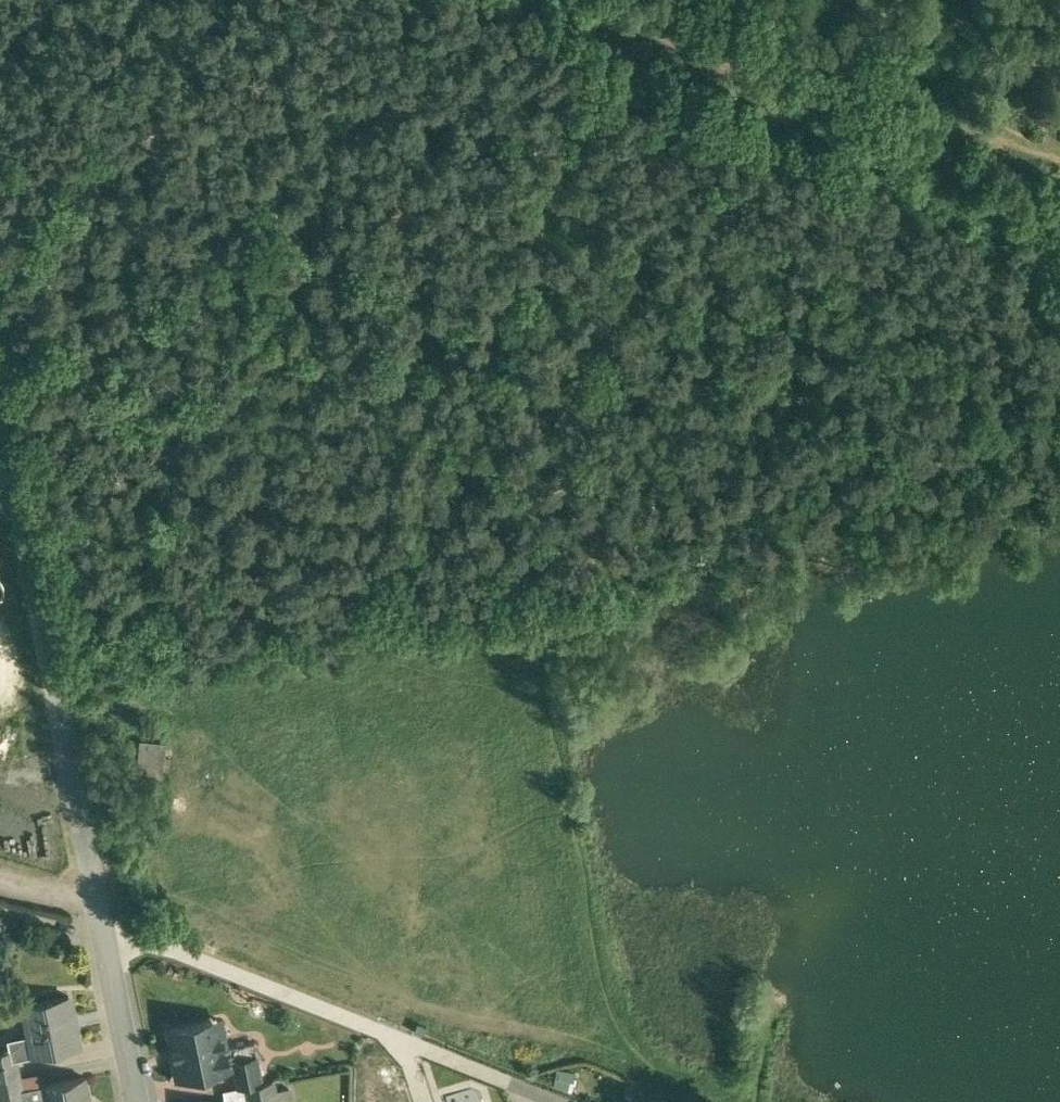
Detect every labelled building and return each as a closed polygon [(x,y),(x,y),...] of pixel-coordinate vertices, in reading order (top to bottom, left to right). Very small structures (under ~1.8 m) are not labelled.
[(160,743),(143,742),(141,762),(129,761),(128,769),(140,770),(140,774),(158,775),(160,743)] [(69,995),(22,1005),(30,1040),(11,1044),(12,1049),(14,1049),(16,1059),(79,1046),(69,995)] [(207,1021),(170,1029),(175,1056),(174,1057),(178,1077),(217,1069),(217,1068),(211,1037),(207,1021)] [(223,1035),(211,1037),(217,1068),(229,1065),(223,1035)] [(254,1043),(230,1048),(239,1088),(246,1086),(262,1083),(254,1043)] [(0,1052),(0,1067),(16,1063),(16,1059),(14,1049),(12,1049),(0,1052)] [(0,1067),(0,1080),(19,1076),(16,1063),(0,1067)] [(0,1080),(0,1094),(22,1089),(19,1076),(0,1080)] [(0,1094),(0,1101),(16,1101),(23,1101),(88,1101),(87,1097),(89,1097),(85,1077),(22,1089),(0,1094)] [(246,1086),(250,1101),(277,1101),(272,1081),(262,1083),(246,1086)] [(224,1091),(226,1101),(250,1101),(246,1086),(239,1088),(224,1091)] [(480,1089),(452,1093),(453,1101),(482,1101),(480,1089)]
